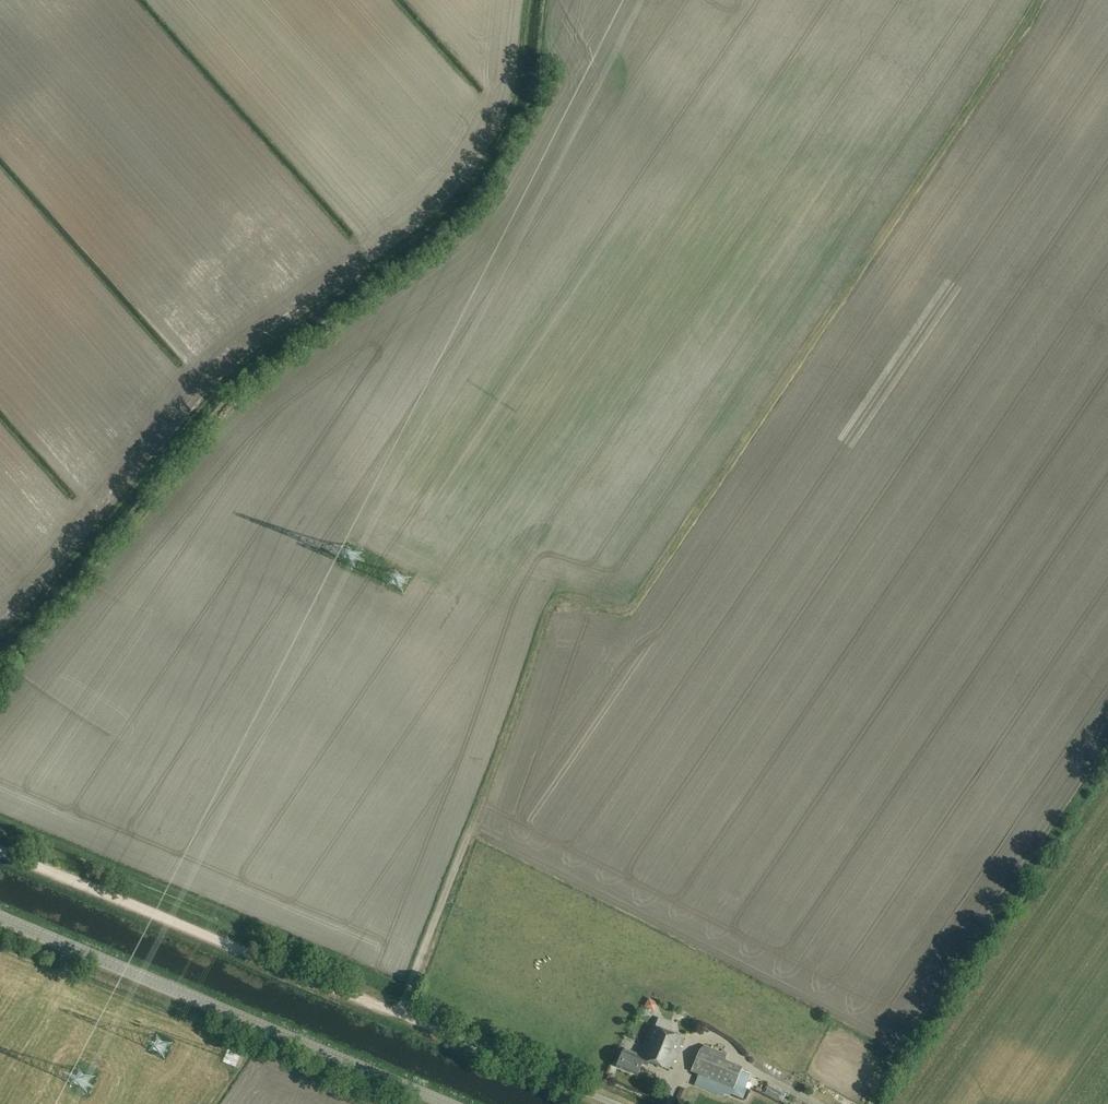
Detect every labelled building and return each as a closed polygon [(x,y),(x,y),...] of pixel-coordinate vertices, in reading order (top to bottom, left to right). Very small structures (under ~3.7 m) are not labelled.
[(648,1005),(659,1011),(664,1002),(653,996),(648,1005)] [(671,1034),(675,1025),(659,1019),(656,1027),(654,1026),(640,1058),(624,1051),(617,1067),(638,1076),(645,1060),(671,1071),(684,1039),(671,1034)] [(627,1044),(637,1047),(640,1037),(644,1038),(646,1030),(633,1026),(627,1044)] [(728,1055),(704,1045),(701,1051),(700,1051),(691,1072),(700,1075),(695,1085),(722,1097),(726,1087),(734,1090),(736,1085),(745,1089),(752,1074),(743,1070),(744,1067),(726,1059),(728,1055)]
